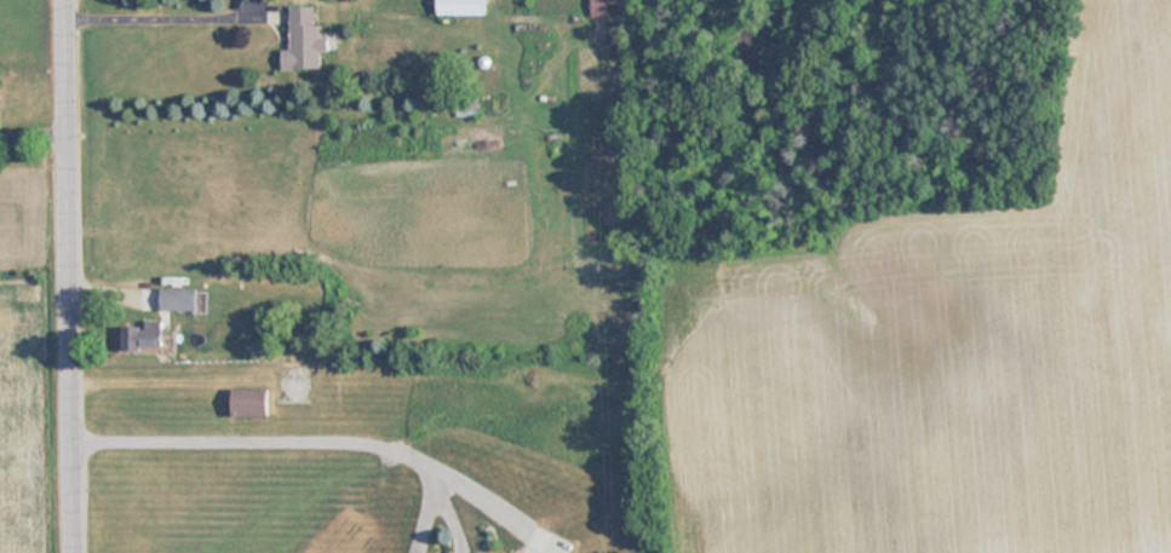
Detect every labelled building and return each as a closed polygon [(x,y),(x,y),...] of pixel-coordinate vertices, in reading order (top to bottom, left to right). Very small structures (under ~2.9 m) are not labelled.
[(487,0),(437,0),(437,15),(487,15),(487,0)] [(591,15),(609,15),(609,0),(591,0),(591,15)] [(291,50),(283,50),(283,70),(324,70),(324,38),(322,38),(322,25),(316,25),(316,6),(291,6),(291,50)] [(198,288),(161,288),(161,309),(198,309),(198,288)] [(165,348),(165,320),(146,320),(146,324),(123,324),(123,348),(165,348)] [(270,388),(234,388),(234,416),(270,416),(270,388)]
